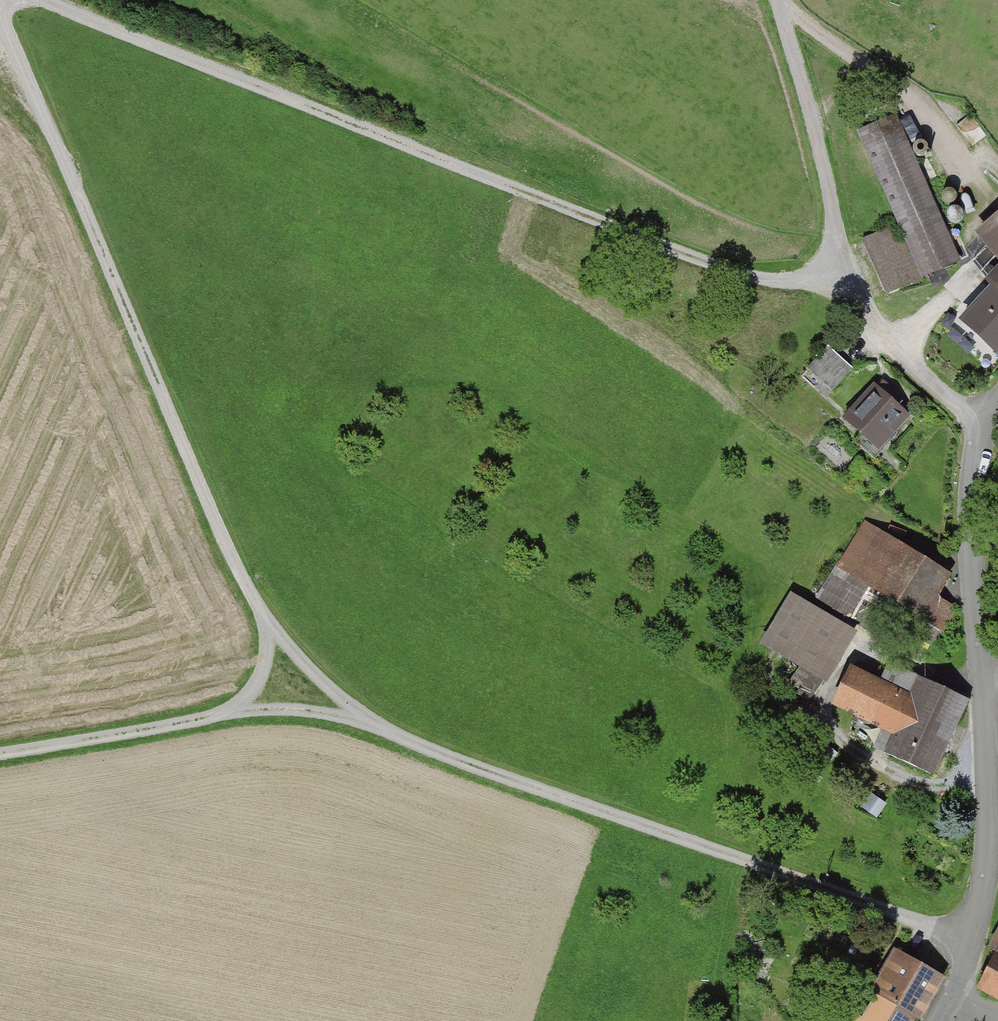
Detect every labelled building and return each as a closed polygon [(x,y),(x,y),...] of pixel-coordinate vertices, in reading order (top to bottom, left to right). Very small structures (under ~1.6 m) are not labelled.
[(902,125),(861,142),(895,228),(862,241),(884,295),(958,265),(902,125)] [(980,232),(997,253),(997,217),(980,232)] [(989,283),(994,288),(963,320),(997,354),(997,353),(997,274),(989,283)] [(833,387),(856,364),(832,340),(809,363),(833,387)] [(910,416),(873,382),(841,417),(879,451),(910,416)] [(942,574),(867,528),(821,600),(877,634),(899,600),(907,604),(896,622),(930,643),(939,629),(944,632),(956,613),(948,608),(949,604),(930,593),(942,574)] [(844,634),(792,604),(769,644),(802,664),(787,685),(808,700),(825,677),(821,675),(844,634)] [(891,689),(852,671),(837,701),(886,724),(875,747),(930,772),(964,699),(900,669),(891,689)] [(986,947),(995,952),(976,989),(997,1001),(997,924),(986,947)] [(891,947),(847,1020),(913,1020),(940,976),(891,947)]
